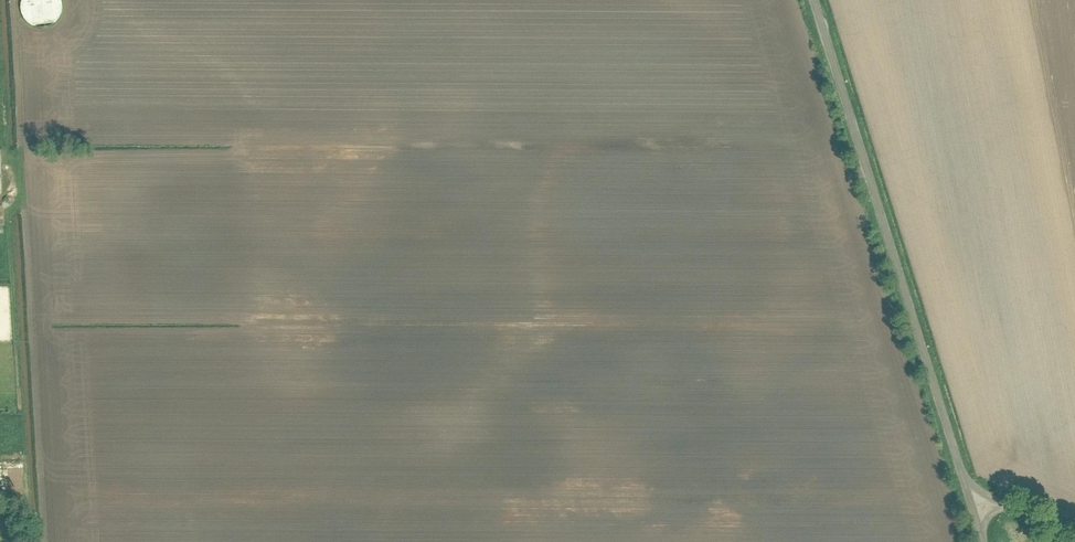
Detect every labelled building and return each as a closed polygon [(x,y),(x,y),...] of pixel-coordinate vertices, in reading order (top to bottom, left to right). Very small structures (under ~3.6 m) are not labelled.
[(22,0),(21,4),(20,7),(21,11),(22,14),(23,17),(25,20),(28,23),(31,25),(34,26),(37,27),(41,27),(44,27),(47,26),(51,25),(54,23),(56,20),(58,17),(59,14),(60,11),(61,7),(60,4),(59,0),(22,0)]
